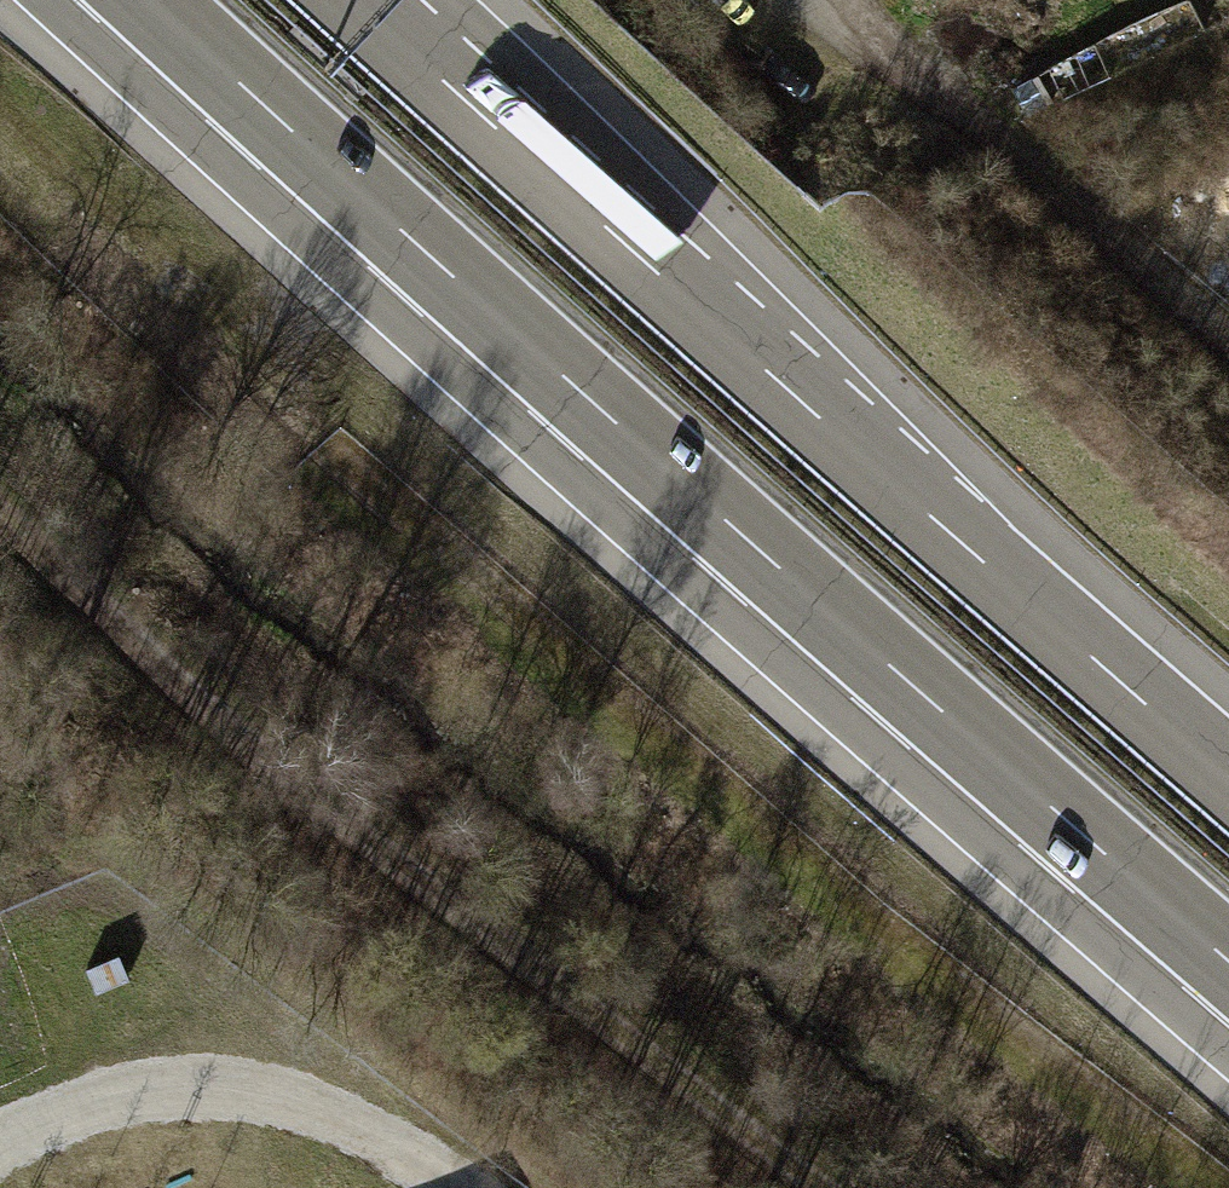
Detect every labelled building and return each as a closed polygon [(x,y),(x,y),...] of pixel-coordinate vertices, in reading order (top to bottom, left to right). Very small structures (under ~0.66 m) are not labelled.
[(82,966),(93,991),(127,977),(116,951),(82,966)]
